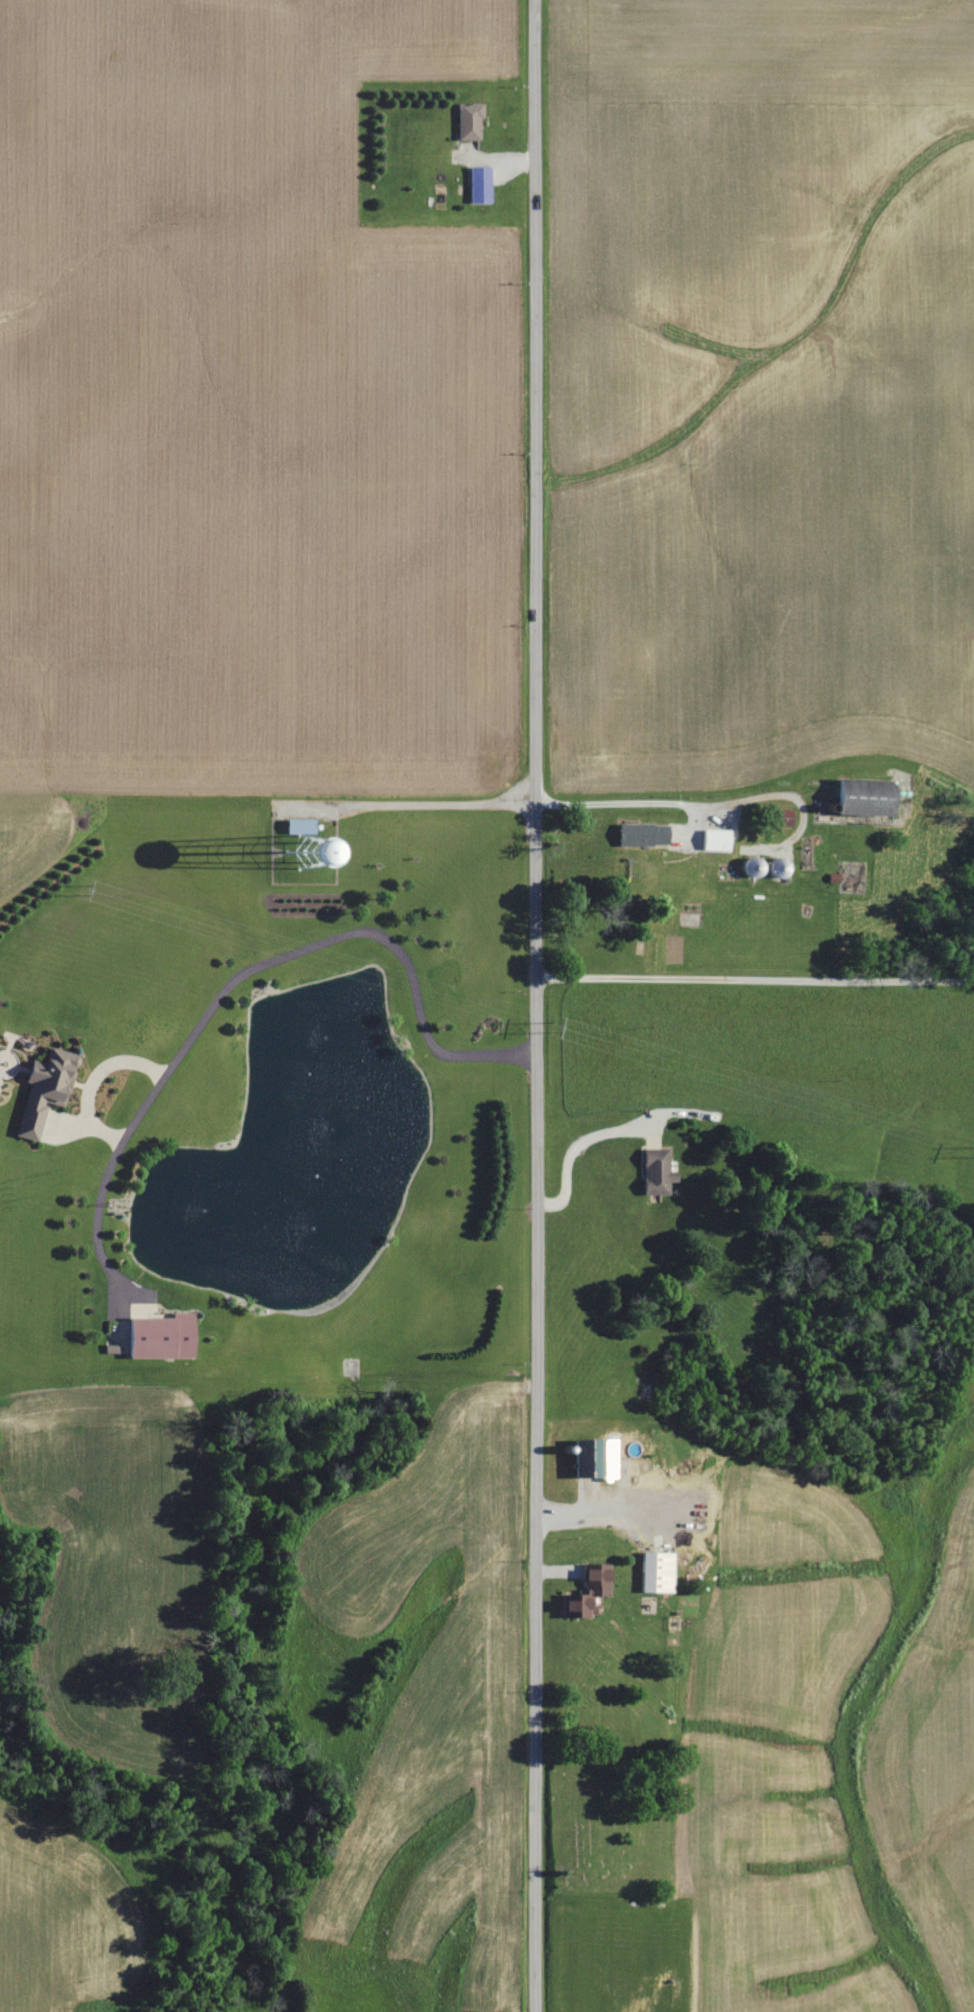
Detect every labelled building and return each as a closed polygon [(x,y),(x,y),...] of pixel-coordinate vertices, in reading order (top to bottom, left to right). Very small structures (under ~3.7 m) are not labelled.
[(478,140),(477,118),(481,118),(481,104),(455,105),(456,141),(478,140)] [(488,204),(488,168),(468,168),(468,204),(488,204)] [(832,816),(888,819),(890,783),(833,780),(832,816)] [(789,811),(775,811),(776,829),(789,829),(789,811)] [(286,818),(287,833),(315,832),(315,817),(286,818)] [(666,847),(666,826),(616,826),(616,847),(666,847)] [(700,852),(726,853),(727,832),(701,831),(700,852)] [(12,1136),(35,1141),(44,1104),(62,1109),(75,1056),(43,1048),(37,1074),(23,1071),(20,1082),(26,1083),(12,1136)] [(667,1172),(667,1149),(640,1149),(641,1195),(667,1195),(667,1183),(674,1183),(673,1172),(667,1172)] [(124,1318),(124,1359),(190,1359),(190,1313),(170,1313),(170,1318),(124,1318)] [(614,1478),(613,1439),(569,1440),(570,1479),(614,1478)] [(670,1594),(670,1553),(638,1553),(638,1593),(670,1594)]
